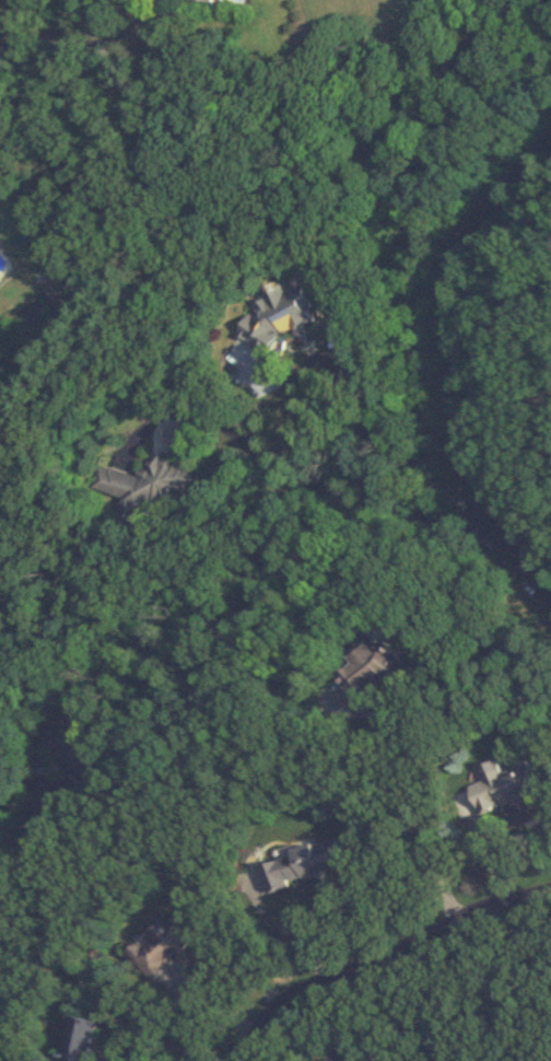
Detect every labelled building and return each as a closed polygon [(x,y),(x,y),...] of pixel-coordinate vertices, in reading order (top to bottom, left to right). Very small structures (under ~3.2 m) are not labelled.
[(242,335),(275,356),(293,328),(306,336),(326,306),(280,276),(242,335)] [(98,466),(93,489),(128,497),(124,519),(146,524),(150,502),(182,509),(192,460),(162,453),(159,463),(146,461),(143,476),(98,466)] [(360,701),(411,670),(393,641),(343,673),(360,701)] [(484,814),(548,794),(538,762),(510,771),(506,760),(484,767),(488,782),(475,786),(484,814)] [(351,872),(344,842),(264,860),(271,890),(351,872)] [(155,981),(203,939),(178,912),(131,954),(155,981)] [(74,1017),(67,1060),(97,1060),(104,1022),(74,1017)]
